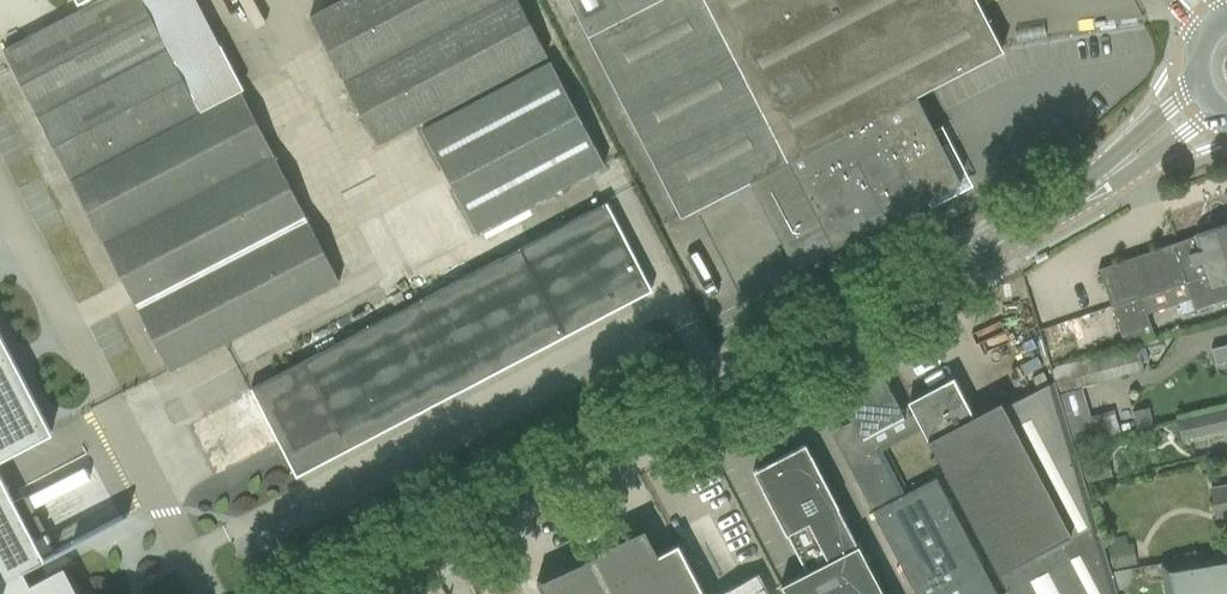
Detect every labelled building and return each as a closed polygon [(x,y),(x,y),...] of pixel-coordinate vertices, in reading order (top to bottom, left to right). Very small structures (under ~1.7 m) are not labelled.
[(3,49),(168,369),(339,280),(273,153),(240,88),(200,109),(144,0),(97,0),(32,34),(3,49)] [(309,15),(376,144),(546,55),(518,0),(337,0),(309,15)] [(576,12),(587,34),(611,80),(680,215),(749,180),(788,160),(813,210),(774,230),(794,267),(926,199),(960,182),(942,146),(947,143),(939,128),(942,126),(941,125),(933,129),(915,94),(1002,50),(977,0),(570,0),(576,12)] [(421,128),(476,232),(604,164),(549,60),(421,128)] [(302,360),(250,387),(253,391),(278,442),(295,475),(652,290),(607,204),(522,247),(419,300),(375,323),(302,360)] [(1098,268),(1121,335),(1151,325),(1146,311),(1189,296),(1194,310),(1226,298),(1226,224),(1098,268)] [(1102,339),(1113,336),(1104,308),(1094,312),(1102,339)] [(51,432),(0,335),(0,458),(51,432)] [(1211,349),(1215,365),(1226,362),(1226,345),(1211,349)] [(1050,367),(1074,446),(1097,440),(1082,387),(1144,372),(1138,348),(1093,359),(1092,357),(1050,367)] [(883,375),(841,398),(855,425),(841,432),(839,428),(832,432),(917,593),(996,593),(935,476),(903,494),(873,435),(906,418),(883,375)] [(1052,382),(1004,406),(1000,400),(972,415),(954,381),(910,405),(1009,593),(1116,593),(1052,382)] [(1177,419),(1182,440),(1226,430),(1226,408),(1177,419)] [(805,442),(766,463),(772,476),(758,483),(805,571),(780,584),(785,593),(883,593),(837,506),(838,506),(805,442)] [(62,565),(29,583),(22,570),(44,559),(42,556),(0,475),(0,593),(77,593),(62,565)] [(1212,487),(1217,519),(1226,517),(1226,484),(1212,487)] [(592,556),(612,593),(704,593),(677,543),(657,553),(644,528),(597,550),(598,553),(592,556)] [(1160,562),(1165,593),(1226,593),(1226,551),(1160,562)] [(536,581),(542,593),(612,593),(592,556),(536,581)] [(759,573),(717,593),(770,593),(759,573)]
